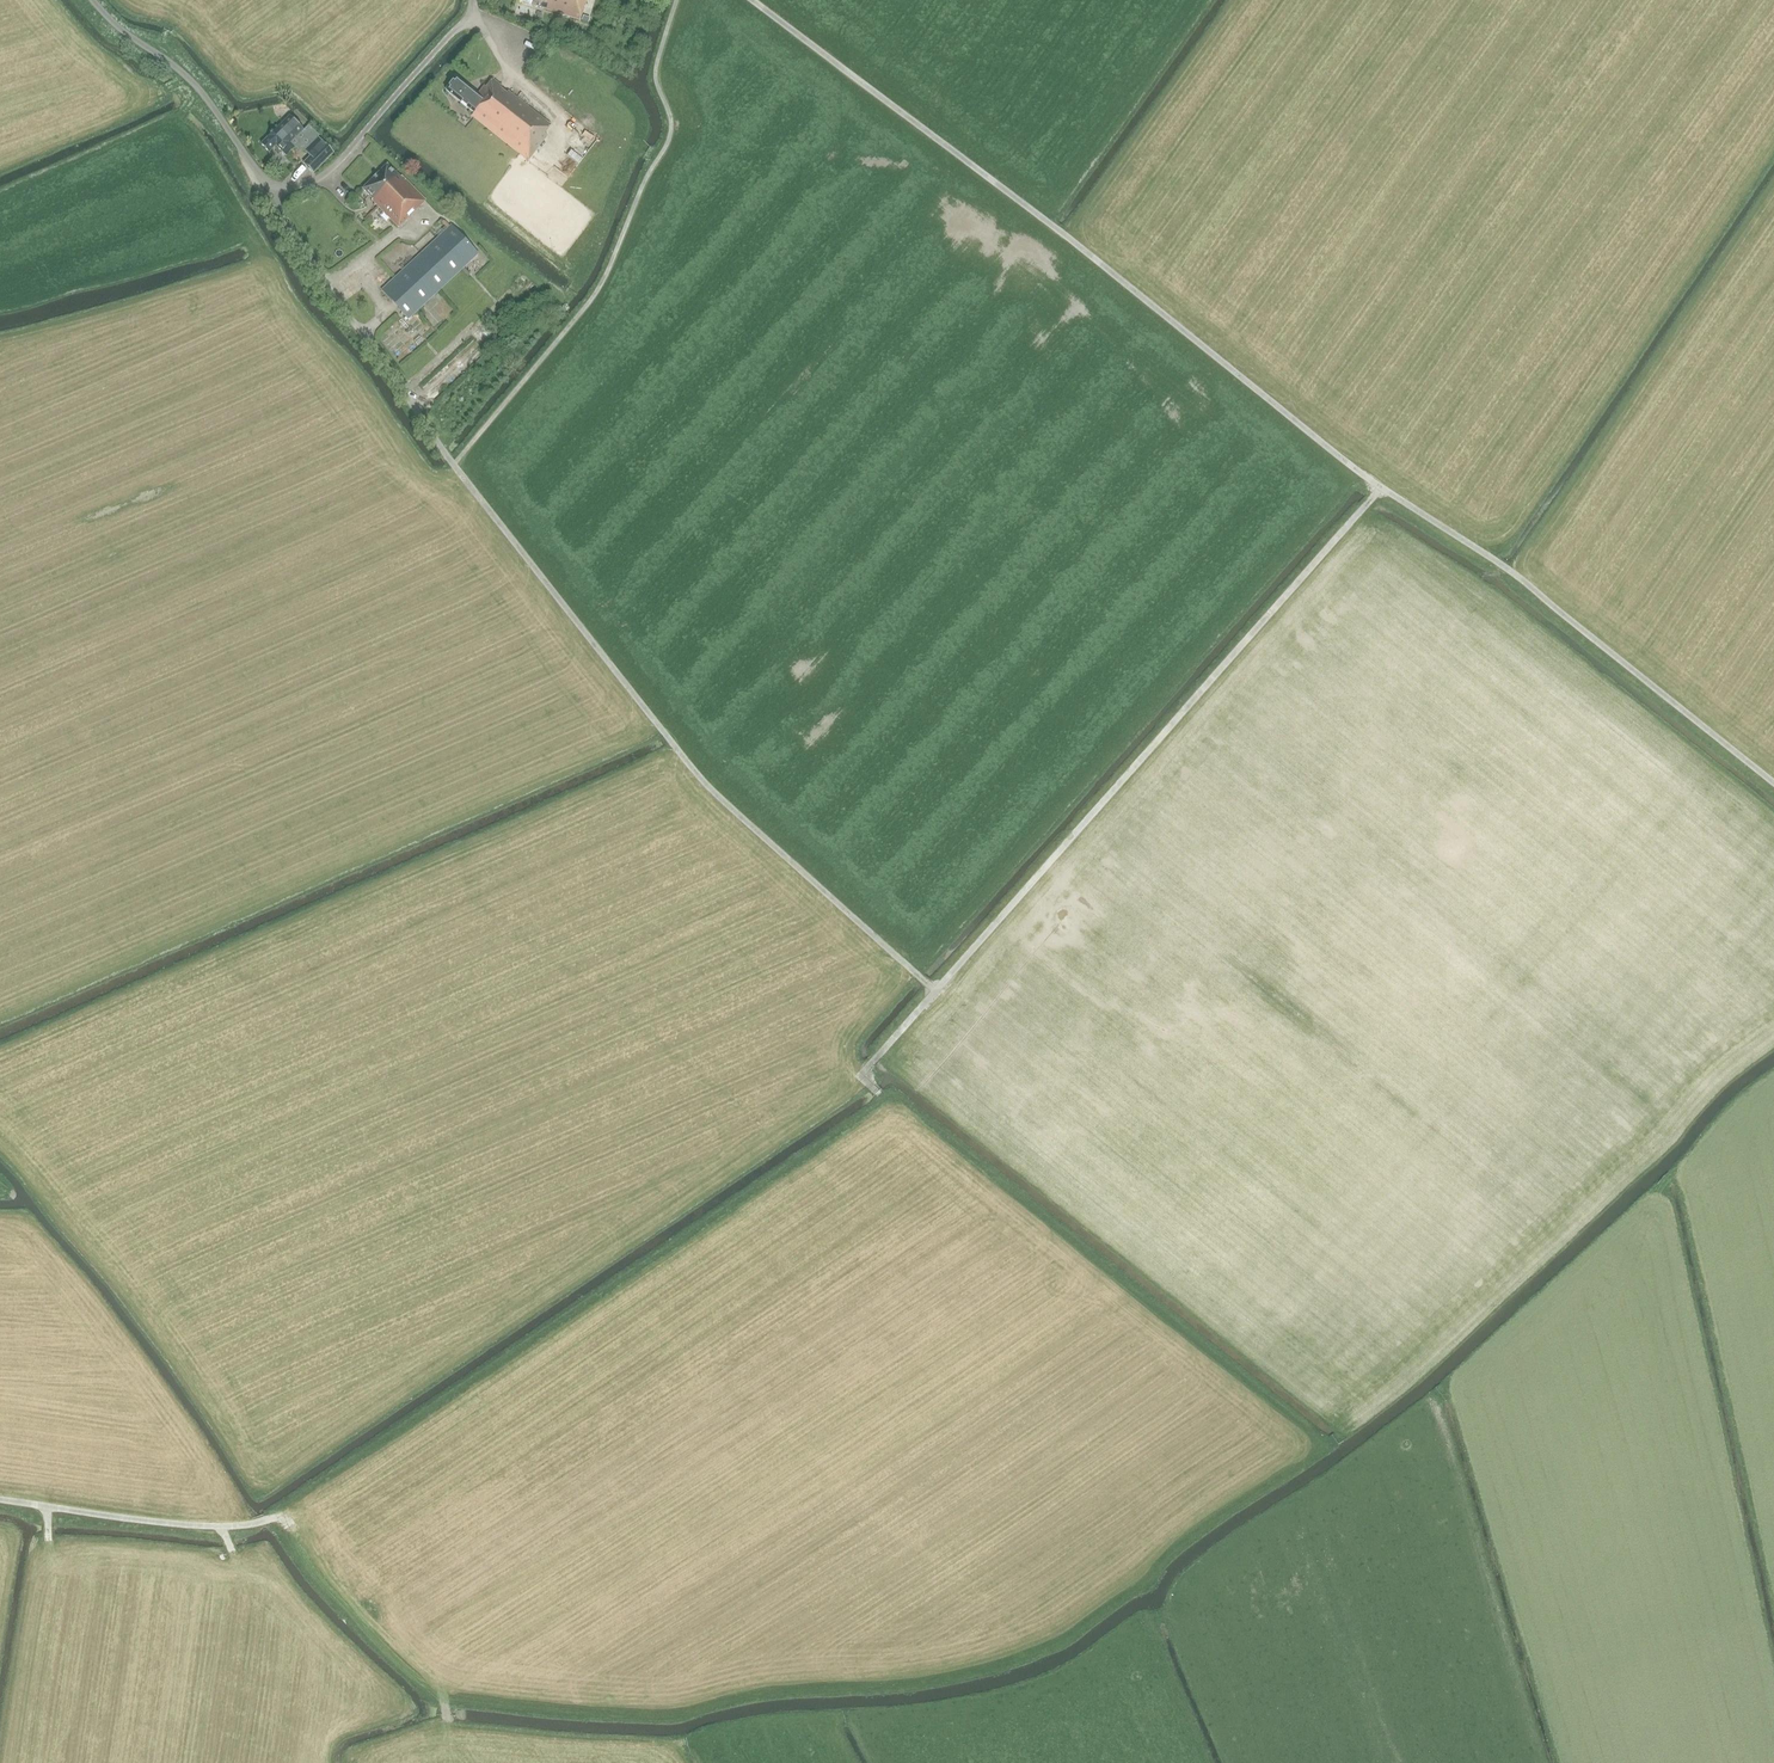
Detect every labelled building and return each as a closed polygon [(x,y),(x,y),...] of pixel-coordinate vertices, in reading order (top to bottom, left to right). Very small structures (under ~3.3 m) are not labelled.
[(521,1),(580,20),(587,0),(522,0),(521,1)] [(486,87),(484,86),(477,95),(456,78),(445,90),(473,113),(471,115),(528,161),(547,136),(544,134),(551,125),(493,79),(486,87)] [(269,152),(276,146),(286,156),(295,148),(290,143),(297,136),(303,129),(290,115),(283,122),(261,144),(269,152)] [(335,153),(318,136),(304,150),(310,156),(303,163),(314,174),(335,153)] [(580,164),(584,159),(573,150),(569,155),(580,164)] [(415,211),(426,200),(402,176),(400,177),(387,164),(363,189),(373,199),(372,200),(399,227),(409,218),(406,215),(412,208),(415,211)] [(441,221),(448,228),(450,226),(445,220),(444,221),(442,219),(441,221)] [(408,319),(478,254),(452,225),(450,226),(448,228),(382,290),(408,319)]
